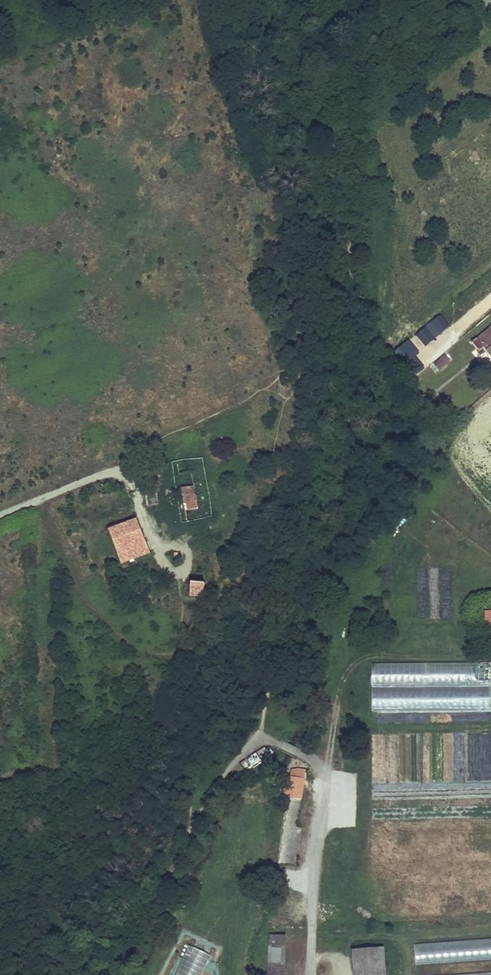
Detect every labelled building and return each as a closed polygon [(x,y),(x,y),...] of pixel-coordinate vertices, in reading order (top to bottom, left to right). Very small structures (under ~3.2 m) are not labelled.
[(449,327),(440,316),(432,323),(441,334),(449,327)] [(435,339),(425,328),(417,335),(427,346),(435,339)] [(482,359),(489,354),(490,356),(490,329),(478,340),(477,338),(472,342),(479,351),(477,353),(482,359)] [(419,353),(409,341),(390,358),(409,381),(424,368),(415,357),(419,353)] [(448,356),(446,353),(430,366),(436,374),(444,367),(440,363),(448,356)] [(448,356),(440,363),(444,367),(452,360),(448,356)] [(419,386),(416,380),(402,389),(405,395),(411,391),(419,386)] [(405,395),(419,417),(425,413),(421,406),(422,405),(417,397),(415,398),(411,391),(405,395)] [(184,504),(178,504),(180,525),(187,524),(185,511),(198,509),(198,507),(191,472),(186,472),(180,474),(178,464),(178,463),(170,465),(164,466),(169,487),(169,489),(182,488),(184,504)] [(267,468),(272,483),(286,478),(280,463),(267,468)] [(157,489),(159,505),(171,503),(169,489),(169,487),(157,489)] [(159,505),(157,489),(146,490),(148,507),(159,505)] [(210,512),(209,506),(198,507),(198,509),(185,511),(187,524),(214,525),(214,512),(210,512)] [(145,539),(137,519),(123,525),(131,545),(145,539)] [(123,525),(108,530),(121,563),(149,552),(145,539),(131,545),(123,525)] [(166,557),(153,563),(159,575),(171,570),(166,557)] [(191,582),(190,596),(203,597),(204,583),(191,582)] [(371,711),(490,710),(490,661),(371,662),(371,711)] [(301,692),(314,692),(315,676),(301,676),(301,692)] [(283,796),(301,799),(305,778),(286,776),(283,796)] [(269,936),(268,974),(284,974),(286,937),(269,936)] [(414,941),(415,962),(490,959),(490,938),(414,941)] [(208,952),(185,943),(172,974),(199,974),(208,952)] [(354,974),(386,974),(384,948),(353,950),(354,974)]
